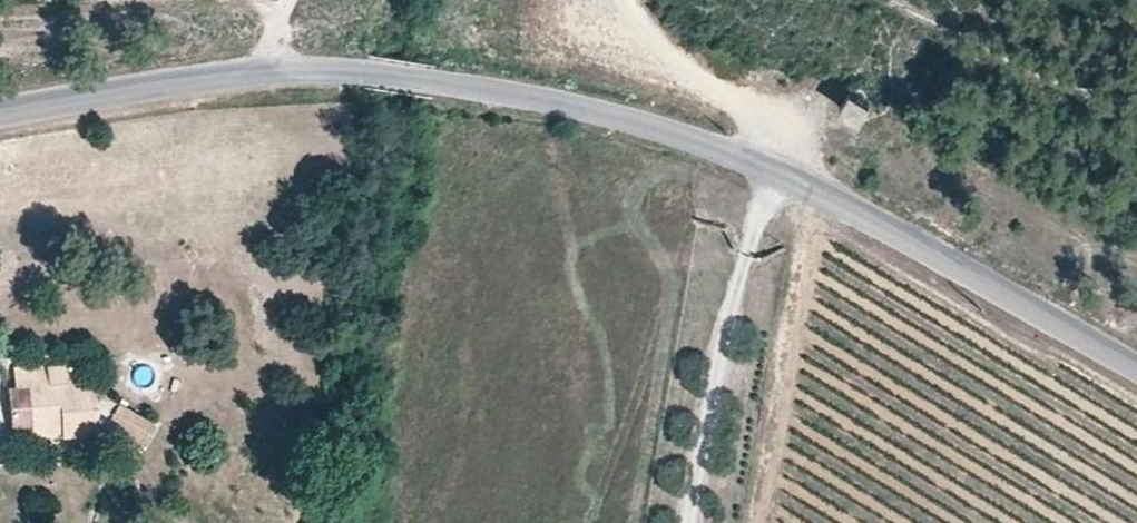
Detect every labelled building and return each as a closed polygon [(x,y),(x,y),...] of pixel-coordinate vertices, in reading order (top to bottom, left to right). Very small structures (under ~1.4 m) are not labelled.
[(866,103),(846,92),(836,110),(856,121),(866,103)] [(112,399),(112,394),(94,395),(93,379),(49,380),(48,365),(15,367),(16,388),(31,387),(32,423),(64,421),(65,435),(98,433),(97,429),(113,428),(142,444),(154,422),(112,399)]
